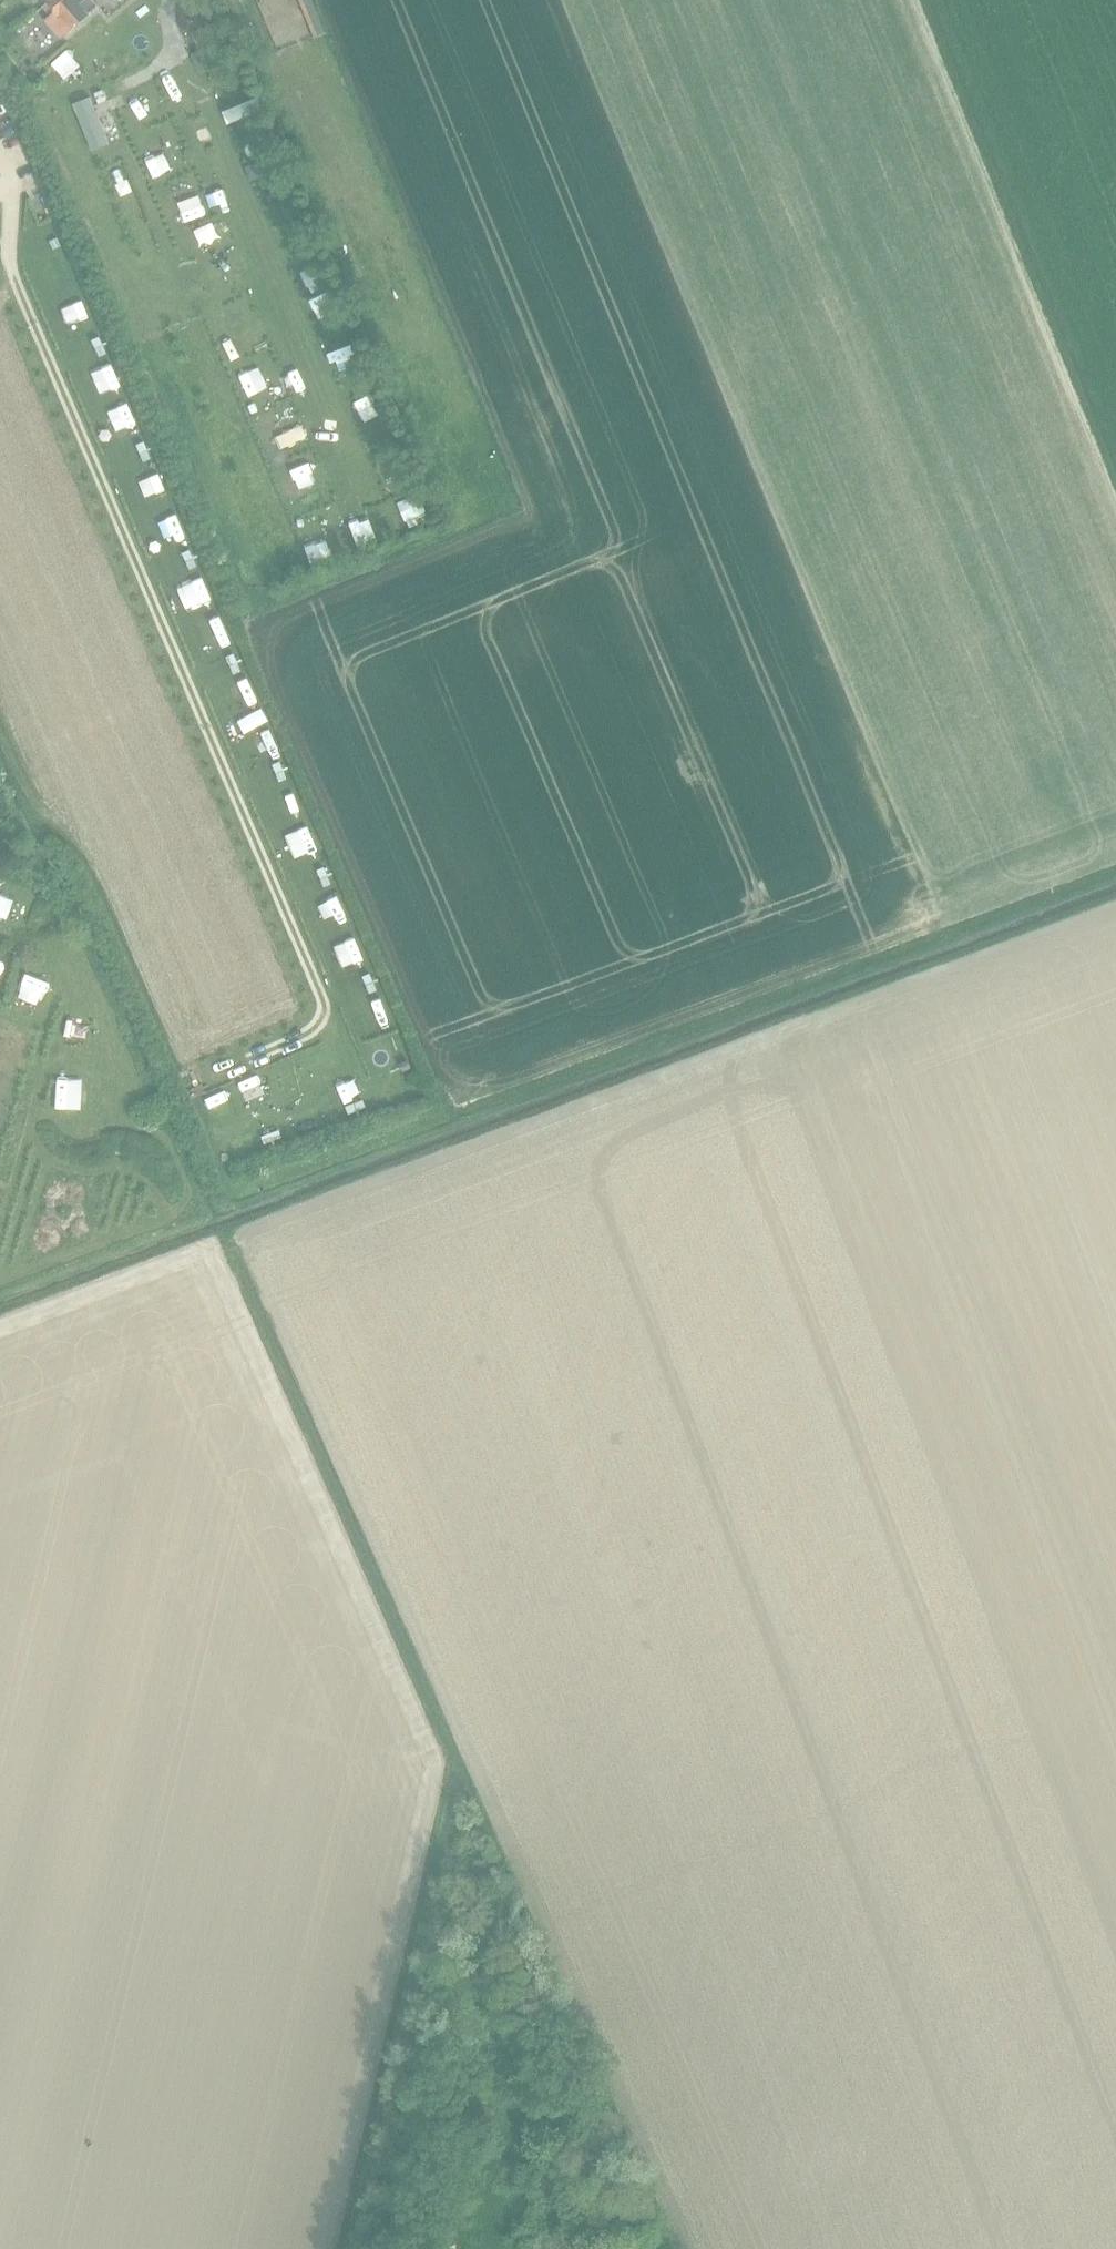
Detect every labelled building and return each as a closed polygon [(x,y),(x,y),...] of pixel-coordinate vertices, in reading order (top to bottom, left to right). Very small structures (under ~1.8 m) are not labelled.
[(53,11),(43,20),(60,39),(98,5),(93,0),(44,0),(53,11)] [(72,46),(34,78),(46,91),(83,60),(72,46)] [(88,98),(72,105),(90,150),(106,143),(88,98)]
